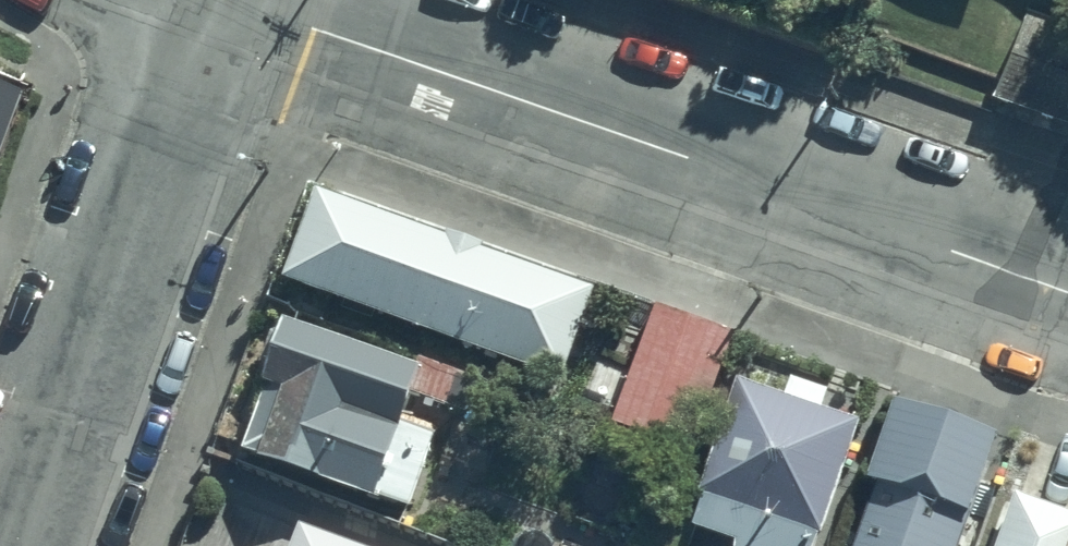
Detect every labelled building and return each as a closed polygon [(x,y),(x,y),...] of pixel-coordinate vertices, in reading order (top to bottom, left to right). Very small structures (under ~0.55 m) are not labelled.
[(1041,0),(1029,0),(995,93),(1067,119),(1067,10),(1041,0)] [(27,93),(0,84),(0,174),(27,93)] [(320,183),(288,271),(571,373),(603,285),(320,183)] [(742,325),(659,296),(617,417),(700,446),(742,325)] [(424,362),(285,313),(263,374),(287,382),(282,394),(264,387),(244,445),(414,506),(442,429),(406,416),(415,391),(466,409),(478,373),(426,355),(424,362)] [(742,371),(705,486),(713,489),(701,519),(743,536),(743,545),(821,545),(867,416),(742,371)] [(1003,427),(899,396),(873,476),(881,479),(859,545),(963,545),(1003,427)] [(1022,498),(1004,545),(1067,545),(1067,515),(1022,498)]
